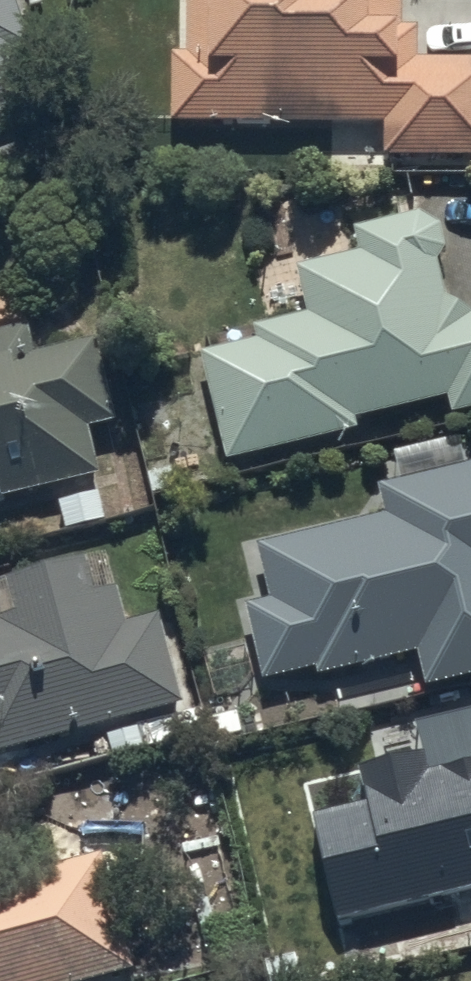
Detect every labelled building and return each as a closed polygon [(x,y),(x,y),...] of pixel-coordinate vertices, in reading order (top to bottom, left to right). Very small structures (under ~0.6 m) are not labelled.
[(35,96),(18,42),(28,39),(15,0),(0,0),(0,108),(35,96)] [(169,112),(384,115),(383,147),(470,148),(470,53),(416,52),(417,19),(398,19),(398,0),(179,0),(180,47),(171,47),(169,112)] [(224,455),(357,423),(354,412),(445,390),(450,408),(470,403),(470,305),(443,289),(436,252),(437,250),(438,249),(439,248),(440,246),(441,245),(441,243),(442,242),(443,240),(443,239),(443,237),(443,235),(443,234),(443,232),(443,230),(443,229),(442,227),(442,226),(441,224),(441,223),(440,221),(439,220),(438,218),(437,217),(436,216),(434,215),(433,214),(432,213),(430,212),(429,211),(427,211),(426,210),(424,210),(423,209),(421,209),(419,209),(353,221),(357,246),(332,251),(327,222),(292,228),(297,257),(255,264),(262,308),(305,301),(306,308),(254,317),(257,334),(200,344),(224,455)] [(98,467),(87,420),(115,414),(95,331),(31,347),(25,320),(0,326),(0,491),(98,467)] [(258,538),(270,590),(244,597),(263,673),(314,661),(316,669),(415,645),(424,679),(470,668),(470,455),(378,478),(385,507),(258,538)] [(129,710),(139,744),(205,726),(198,703),(184,707),(156,607),(125,615),(105,544),(0,573),(0,745),(129,710)] [(337,913),(470,881),(470,754),(420,765),(417,749),(359,761),(366,794),(311,806),(337,913)] [(132,964),(102,848),(0,874),(0,980),(65,980),(132,964)]
